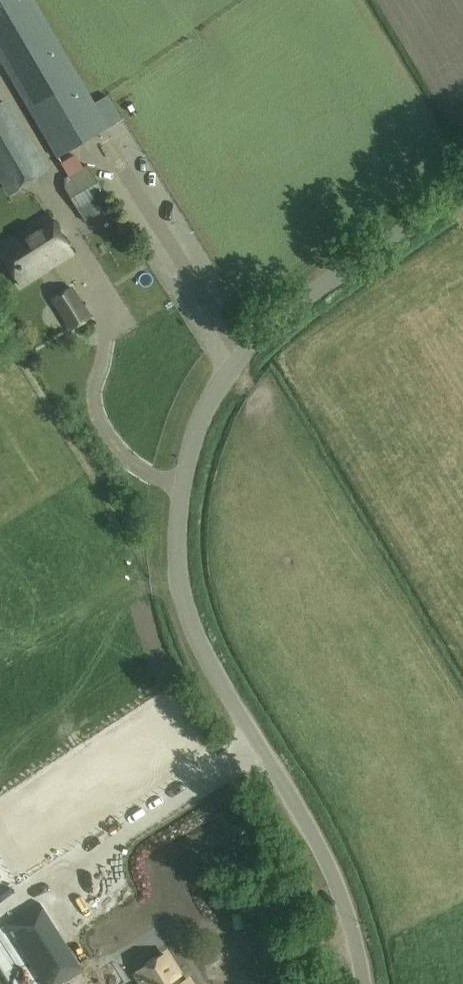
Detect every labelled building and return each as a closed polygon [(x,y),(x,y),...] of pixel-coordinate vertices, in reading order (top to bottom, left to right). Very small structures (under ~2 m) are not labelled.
[(48,138),(60,157),(109,128),(97,109),(34,0),(0,0),(0,56),(48,138)] [(0,103),(0,179),(10,196),(50,172),(7,99),(0,103)] [(61,181),(82,215),(109,199),(88,165),(84,167),(76,155),(62,164),(69,176),(61,181)] [(74,252),(50,213),(0,244),(0,252),(21,285),(74,252)] [(71,287),(53,299),(72,329),(91,317),(71,287)] [(84,971),(39,902),(5,924),(44,983),(63,983),(84,971)] [(187,974),(183,976),(166,949),(136,968),(145,982),(142,983),(193,983),(187,974)]
